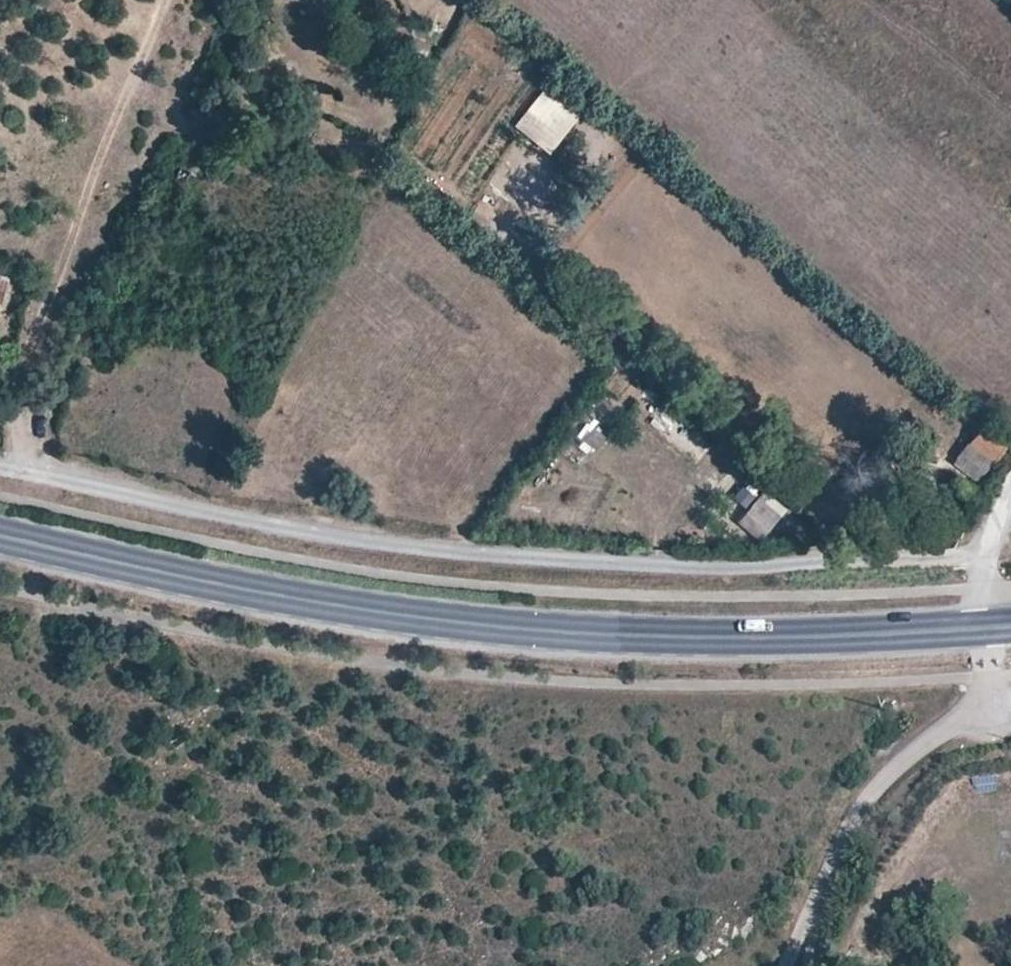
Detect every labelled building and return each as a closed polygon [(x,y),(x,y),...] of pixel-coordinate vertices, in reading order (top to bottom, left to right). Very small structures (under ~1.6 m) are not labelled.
[(550,149),(564,136),(531,107),(512,126),(531,144),(538,137),(550,149)] [(571,428),(585,449),(606,434),(592,414),(571,428)] [(972,445),(993,460),(1006,442),(986,426),(972,445)] [(985,472),(993,460),(972,445),(963,456),(985,472)] [(732,491),(741,503),(761,488),(751,476),(732,491)] [(768,528),(778,517),(769,508),(774,503),(764,494),(748,511),(768,528)]
